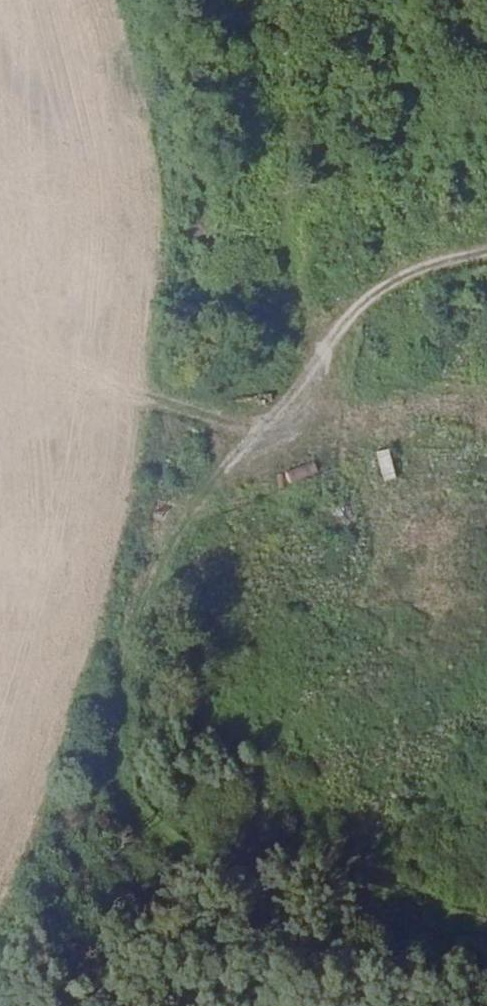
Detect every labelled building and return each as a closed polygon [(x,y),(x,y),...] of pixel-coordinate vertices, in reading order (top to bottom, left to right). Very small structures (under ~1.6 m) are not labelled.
[(384,481),(397,477),(390,448),(376,451),(384,481)] [(290,481),(319,474),(316,461),(287,468),(290,481)]
